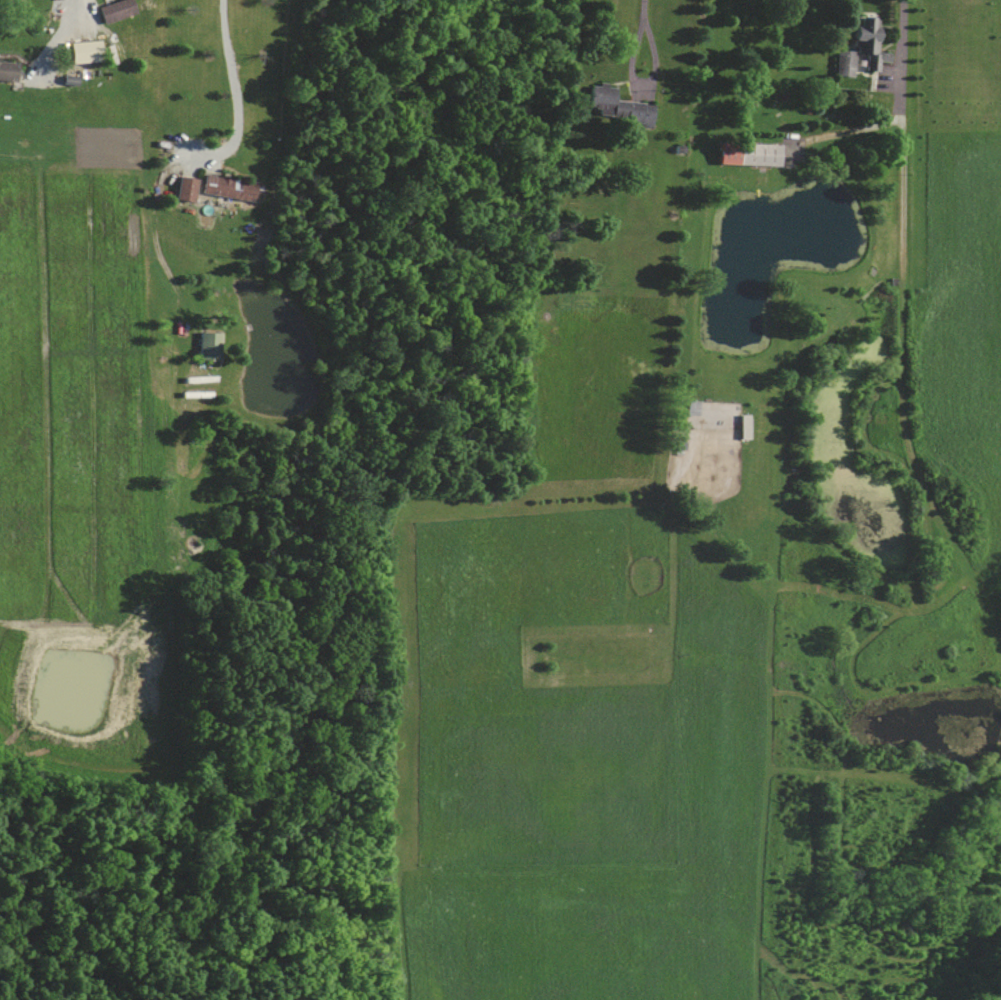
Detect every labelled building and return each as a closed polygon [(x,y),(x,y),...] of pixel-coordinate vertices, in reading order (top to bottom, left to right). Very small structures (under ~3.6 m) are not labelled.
[(104,22),(136,12),(133,0),(114,0),(99,5),(104,22)] [(878,16),(860,15),(860,25),(854,25),(854,49),(837,49),(837,74),(855,75),(856,53),(866,53),(866,69),(879,70),(879,61),(890,61),(890,51),(878,51),(878,16)] [(71,39),(71,61),(101,61),(101,39),(71,39)] [(0,60),(0,78),(17,78),(17,60),(0,60)] [(651,124),(652,102),(616,99),(617,84),(595,82),(592,119),(651,124)] [(780,164),(781,143),(720,141),(719,162),(780,164)] [(201,192),(254,201),(257,181),(205,172),(201,192)]
